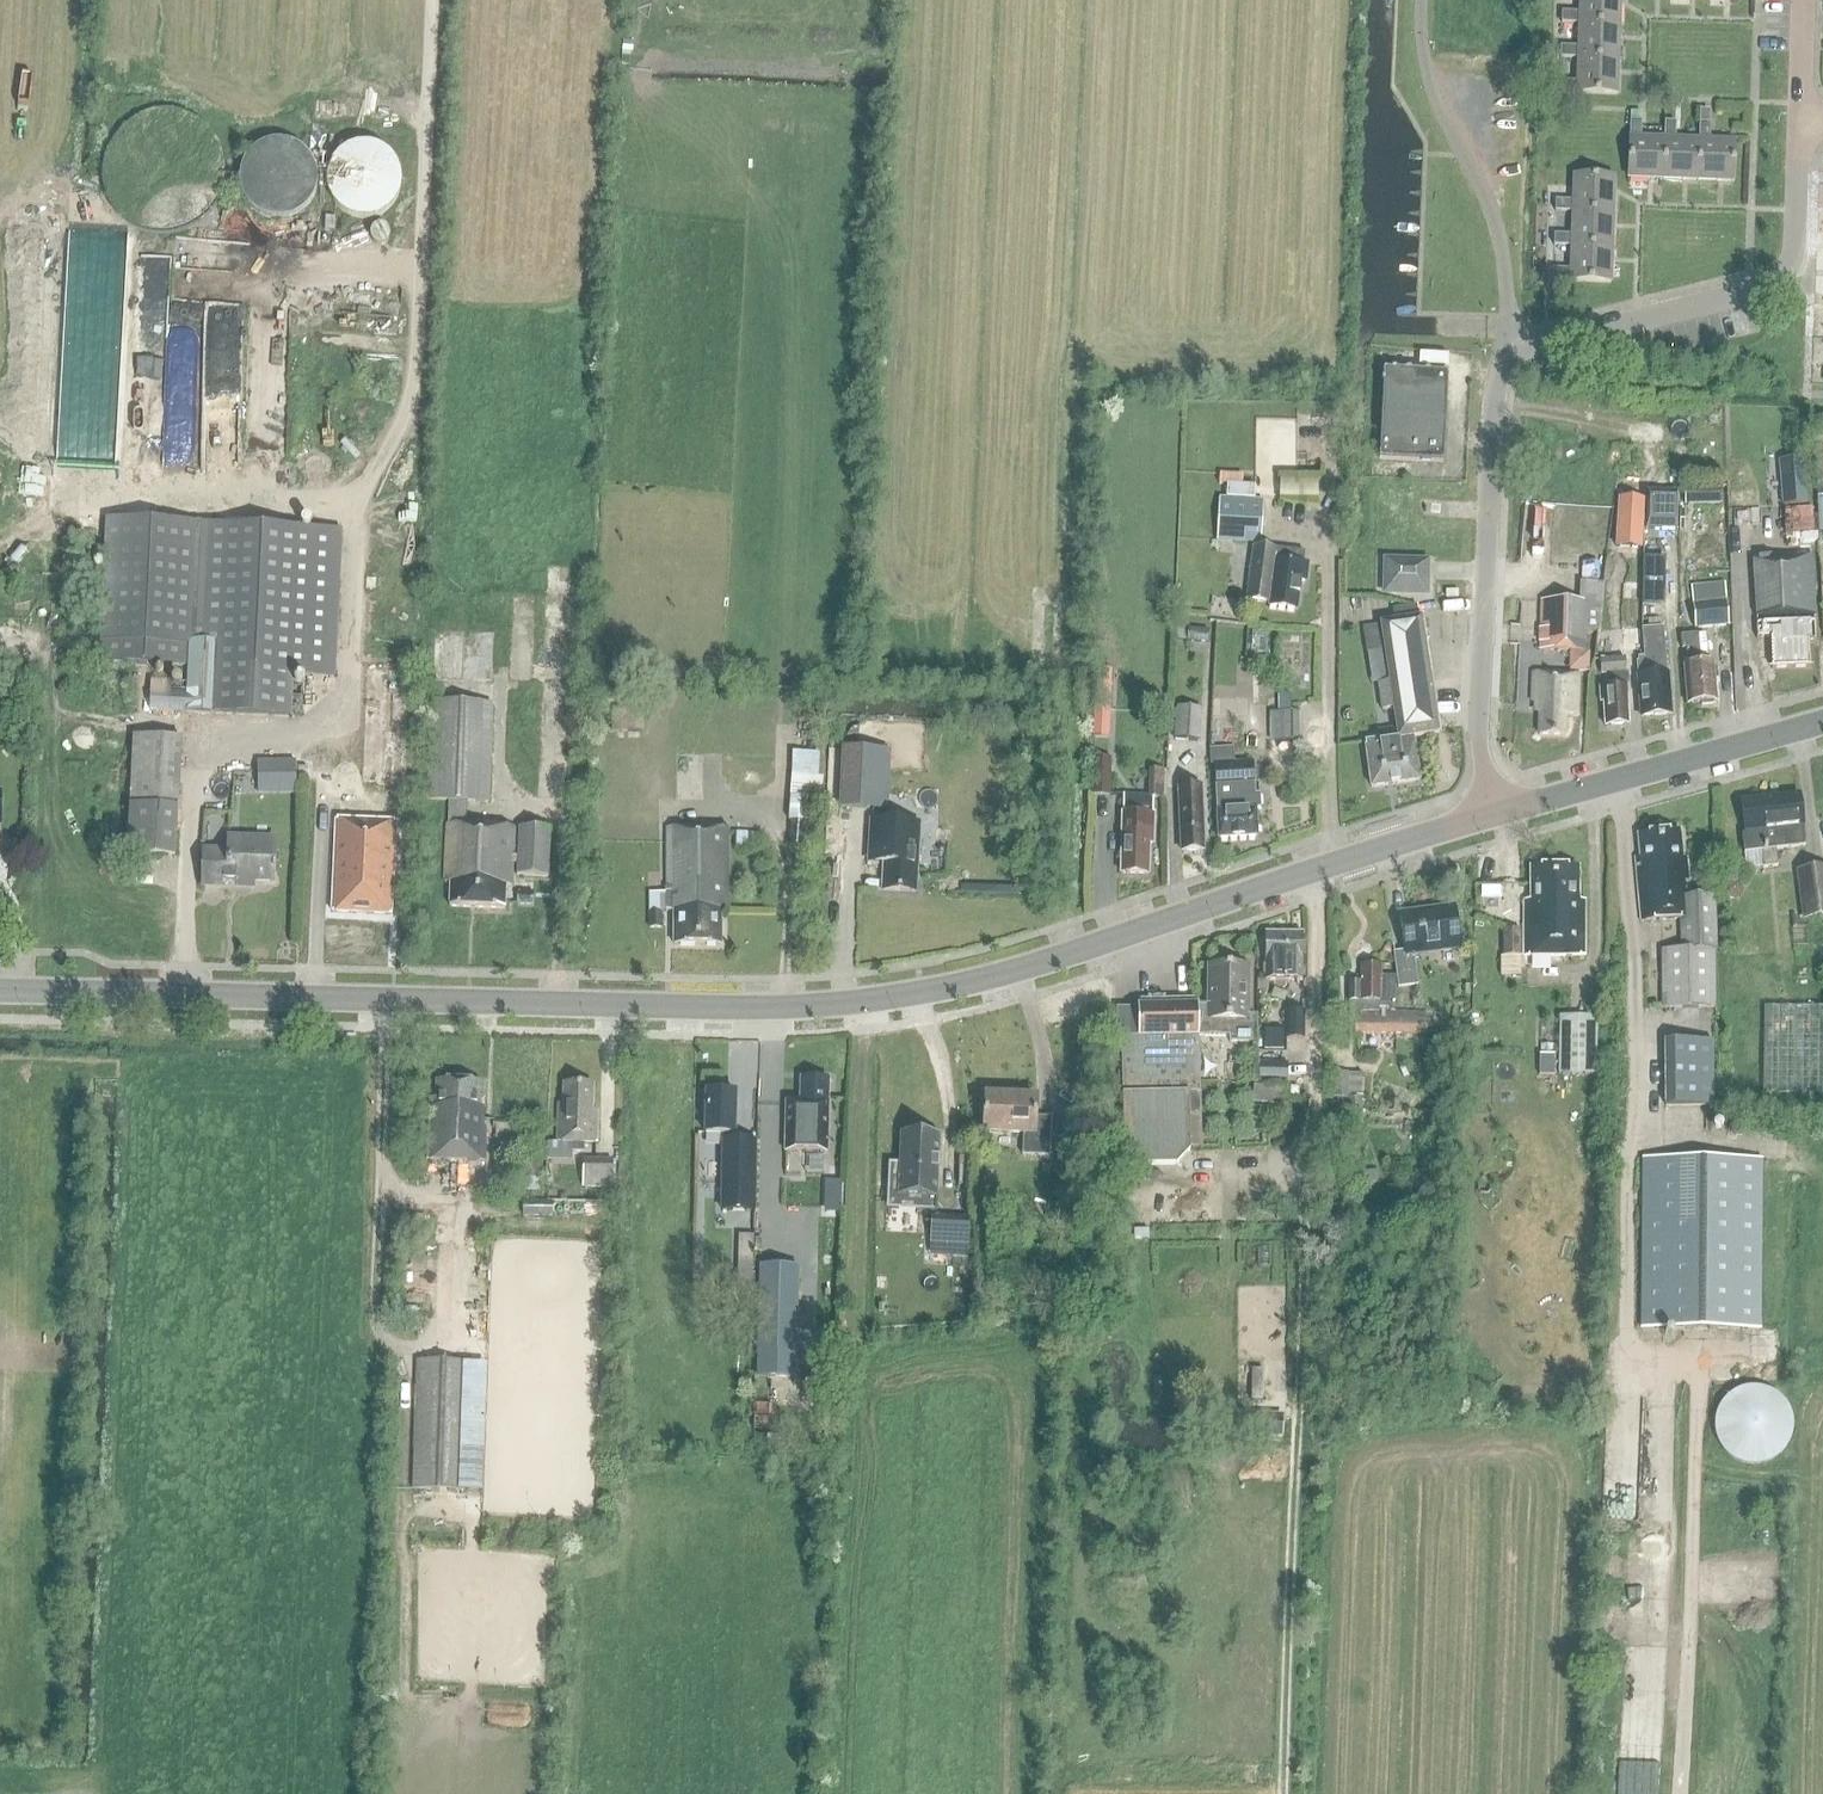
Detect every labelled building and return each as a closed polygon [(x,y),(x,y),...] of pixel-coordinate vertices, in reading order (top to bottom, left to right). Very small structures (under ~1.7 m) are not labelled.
[(1578,24),(1619,25),(1620,0),(1579,0),(1579,13),(1561,13),(1561,23),(1578,24)] [(1560,58),(1577,58),(1618,60),(1619,25),(1578,24),(1577,48),(1560,47),(1560,58)] [(1618,60),(1577,58),(1576,82),(1559,81),(1559,92),(1617,94),(1618,60)] [(1700,111),(1699,123),(1707,123),(1708,111),(1700,111)] [(1628,178),(1663,179),(1664,139),(1640,138),(1641,121),(1630,120),(1628,178)] [(1663,179),(1697,181),(1699,140),(1675,139),(1675,122),(1665,121),(1664,139),(1663,179)] [(1707,123),(1699,123),(1699,140),(1697,181),(1732,182),(1734,141),(1709,140),(1710,123),(1707,123)] [(305,212),(300,142),(242,146),(247,216),(305,212)] [(337,146),(339,215),(396,213),(393,144),(337,146)] [(1555,211),(1572,211),(1613,212),(1614,177),(1573,176),(1572,201),(1555,200),(1555,211)] [(1554,245),(1571,246),(1611,247),(1613,212),(1572,211),(1571,235),(1554,235),(1554,245)] [(177,266),(263,270),(264,246),(178,242),(177,266)] [(1611,247),(1571,246),(1570,270),(1553,269),(1552,280),(1610,282),(1611,247)] [(141,259),(138,355),(203,356),(203,360),(243,361),(245,303),(171,302),(172,260),(141,259)] [(1378,459),(1443,462),(1447,373),(1383,370),(1378,459)] [(1813,446),(1816,493),(1822,492),(1822,446),(1813,446)] [(1806,502),(1802,456),(1778,458),(1781,504),(1806,502)] [(1319,496),(1319,480),(1281,479),(1281,496),(1319,496)] [(1684,486),(1685,505),(1723,504),(1722,484),(1684,486)] [(1646,491),(1645,529),(1676,530),(1677,492),(1646,491)] [(1215,541),(1260,545),(1263,500),(1219,497),(1215,541)] [(1642,500),(1618,499),(1616,546),(1639,548),(1642,500)] [(1786,507),(1787,532),(1816,531),(1815,505),(1786,507)] [(288,718),(294,718),(295,704),(290,703),(290,696),(301,697),(301,687),(291,686),(297,528),(105,518),(98,661),(188,666),(187,683),(149,681),(148,711),(288,718)] [(1276,550),(1253,547),(1246,601),(1269,604),(1269,606),(1297,610),(1300,582),(1305,582),(1308,564),(1302,564),(1304,553),(1277,549),(1276,550)] [(1753,558),(1757,644),(1771,643),(1773,674),(1812,673),(1810,641),(1816,640),(1810,555),(1753,558)] [(1596,580),(1597,561),(1581,560),(1580,579),(1596,580)] [(1385,593),(1426,594),(1426,562),(1386,561),(1385,593)] [(1643,571),(1643,612),(1657,612),(1657,571),(1643,571)] [(1596,632),(1601,583),(1579,581),(1577,601),(1540,600),(1539,650),(1585,651),(1586,631),(1596,632)] [(1692,606),(1694,630),(1728,626),(1724,584),(1710,585),(1712,604),(1692,606)] [(1377,731),(1378,740),(1364,742),(1371,787),(1419,781),(1412,737),(1438,733),(1421,618),(1419,618),(1417,605),(1392,609),(1394,622),(1381,624),(1383,637),(1365,640),(1367,653),(1384,651),(1389,681),(1377,683),(1381,710),(1393,708),(1396,728),(1377,731)] [(1209,631),(1189,629),(1190,618),(1178,617),(1176,639),(1207,643),(1209,631)] [(1624,652),(1641,651),(1639,628),(1623,629),(1624,652)] [(1638,662),(1636,662),(1637,677),(1638,691),(1639,691),(1641,717),(1669,715),(1667,690),(1670,690),(1668,674),(1667,674),(1663,628),(1641,629),(1644,658),(1637,658),(1638,662)] [(1684,666),(1685,686),(1687,686),(1688,703),(1715,701),(1714,680),(1717,679),(1716,668),(1713,668),(1712,664),(1700,665),(1699,655),(1706,654),(1705,641),(1698,642),(1697,634),(1680,636),(1681,650),(1684,650),(1686,666),(1684,666)] [(513,678),(536,677),(535,652),(512,653),(513,678)] [(1603,702),(1605,726),(1628,724),(1625,687),(1628,687),(1627,672),(1625,672),(1624,658),(1599,660),(1600,675),(1605,674),(1606,688),(1599,688),(1600,702),(1603,702)] [(362,782),(405,784),(409,671),(366,668),(362,782)] [(1538,735),(1565,735),(1566,714),(1576,714),(1578,674),(1533,673),(1532,701),(1540,702),(1538,735)] [(1107,688),(1095,688),(1094,709),(1106,710),(1107,688)] [(448,802),(448,824),(466,825),(466,802),(489,803),(492,704),(430,701),(426,801),(448,802)] [(1173,738),(1199,740),(1202,709),(1175,706),(1173,738)] [(1094,709),(1093,738),(1108,738),(1110,710),(1106,710),(1094,709)] [(1299,739),(1299,711),(1271,710),(1271,738),(1299,739)] [(177,857),(181,736),(132,734),(128,855),(177,857)] [(876,808),(879,752),(842,750),(839,806),(876,808)] [(792,754),(791,778),(788,821),(790,821),(788,845),(810,847),(812,823),(817,756),(792,754)] [(1091,795),(1110,795),(1111,758),(1092,757),(1091,788),(1091,795)] [(276,759),(277,795),(293,795),(292,758),(276,759)] [(1234,763),(1214,764),(1217,812),(1216,812),(1218,840),(1257,837),(1255,810),(1259,807),(1258,795),(1258,784),(1253,784),(1252,761),(1234,763)] [(1149,796),(1163,796),(1164,770),(1150,770),(1149,796)] [(1201,805),(1201,786),(1178,787),(1179,806),(1178,806),(1179,832),(1181,832),(1182,852),(1202,851),(1202,831),(1203,831),(1202,805),(1201,805)] [(1122,814),(1121,873),(1148,874),(1148,845),(1152,843),(1153,816),(1152,816),(1153,796),(1149,796),(1123,795),(1122,814)] [(1744,851),(1761,849),(1763,866),(1776,865),(1774,848),(1804,845),(1802,825),(1799,795),(1741,802),(1744,831),(1742,834),(1744,851)] [(336,820),(332,912),(354,913),(353,914),(368,915),(368,914),(390,915),(395,823),(336,820)] [(918,825),(895,824),(870,823),(868,862),(883,863),(881,890),(915,892),(917,854),(917,852),(917,853),(918,825)] [(466,825),(448,824),(446,824),(444,882),(450,883),(449,906),(504,909),(504,903),(505,885),(511,886),(512,866),(512,858),(514,827),(466,825)] [(512,866),(517,866),(516,875),(548,877),(550,828),(519,827),(517,858),(512,858),(512,866)] [(661,913),(667,911),(673,911),(673,944),(720,944),(721,911),(727,911),(726,828),(666,828),(667,893),(648,893),(648,912),(661,913)] [(1680,919),(1681,951),(1662,952),(1662,1007),(1714,1007),(1713,950),(1716,950),(1714,896),(1689,897),(1686,858),(1681,859),(1679,831),(1638,835),(1640,858),(1635,858),(1641,921),(1680,919)] [(757,847),(758,833),(734,832),(733,846),(757,847)] [(227,839),(226,852),(202,851),(201,886),(252,887),(252,882),(273,882),(274,840),(227,839)] [(1802,918),(1822,916),(1822,866),(1796,869),(1802,918)] [(1578,867),(1530,867),(1530,900),(1524,900),(1524,956),(1584,956),(1584,900),(1578,900),(1578,867)] [(1726,898),(1733,901),(1737,899),(1741,895),(1742,890),(1738,883),(1733,881),(1728,882),(1724,885),(1723,891),(1726,898)] [(517,886),(505,885),(504,903),(516,904),(517,886)] [(533,906),(533,896),(519,895),(518,905),(533,906)] [(1400,917),(1405,952),(1393,953),(1398,987),(1417,985),(1413,952),(1458,945),(1453,910),(1400,917)] [(661,913),(648,912),(648,928),(661,928),(661,913)] [(1503,930),(1503,956),(1520,955),(1520,930),(1503,930)] [(1301,961),(1301,934),(1266,934),(1265,980),(1301,980),(1301,961)] [(1360,964),(1360,981),(1348,981),(1348,1011),(1354,1011),(1355,1032),(1426,1032),(1425,1011),(1392,1010),(1392,1001),(1394,1001),(1394,976),(1380,976),(1380,964),(1360,964)] [(1256,1018),(1246,1018),(1247,967),(1209,966),(1209,1006),(1198,1006),(1198,1036),(1229,1036),(1229,1042),(1255,1043),(1256,1018)] [(1199,1092),(1198,1036),(1198,1006),(1197,1004),(1137,1005),(1138,1036),(1121,1036),(1124,1166),(1176,1164),(1190,1149),(1188,1092),(1199,1092)] [(1767,1007),(1767,1093),(1822,1093),(1822,1007),(1767,1007)] [(1285,1010),(1285,1038),(1303,1038),(1303,1010),(1285,1010)] [(1558,1074),(1596,1075),(1596,1016),(1558,1016),(1558,1074)] [(1664,1041),(1665,1106),(1713,1105),(1713,1041),(1664,1041)] [(1539,1075),(1554,1075),(1554,1054),(1539,1054),(1539,1075)] [(1258,1077),(1288,1079),(1289,1063),(1260,1061),(1258,1077)] [(1336,1097),(1336,1114),(1361,1114),(1361,1097),(1346,1097),(1346,1074),(1332,1073),(1332,1097),(1336,1097)] [(785,1151),(827,1151),(828,1080),(800,1079),(800,1101),(786,1101),(785,1151)] [(426,1159),(485,1161),(486,1127),(483,1127),(484,1106),(480,1106),(481,1082),(436,1081),(435,1098),(428,1098),(426,1159)] [(592,1085),(563,1085),(563,1105),(558,1105),(557,1142),(572,1142),(572,1152),(584,1152),(584,1143),(596,1143),(597,1111),(592,1111),(592,1085)] [(1255,1086),(1255,1101),(1285,1102),(1286,1087),(1255,1086)] [(1010,1091),(985,1090),(983,1131),(1023,1133),(1022,1155),(1050,1156),(1052,1117),(1035,1117),(1036,1099),(1010,1097),(1010,1091)] [(706,1092),(705,1134),(720,1134),(734,1134),(735,1092),(706,1092)] [(495,1130),(495,1161),(495,1167),(509,1167),(509,1120),(493,1120),(492,1130),(495,1130)] [(1064,1125),(1063,1142),(1090,1144),(1091,1127),(1064,1125)] [(899,1133),(898,1164),(888,1163),(886,1204),(917,1206),(917,1211),(936,1211),(938,1172),(938,1164),(939,1135),(899,1133)] [(720,1134),(720,1142),(723,1142),(721,1210),(753,1211),(754,1141),(734,1141),(734,1134),(720,1134)] [(1642,1159),(1641,1328),(1761,1329),(1762,1160),(1642,1159)] [(612,1188),(613,1160),(583,1160),(583,1188),(587,1188),(587,1193),(598,1193),(598,1187),(612,1188)] [(1365,1185),(1378,1184),(1377,1171),(1363,1172),(1365,1185)] [(828,1182),(827,1195),(842,1195),(842,1182),(828,1182)] [(523,1216),(551,1216),(551,1202),(523,1202),(523,1216)] [(947,1244),(968,1245),(969,1221),(931,1219),(930,1243),(947,1244)] [(738,1260),(752,1260),(753,1239),(738,1238),(738,1260)] [(947,1244),(947,1257),(967,1258),(968,1245),(947,1244)] [(757,1352),(795,1353),(797,1267),(759,1266),(757,1352)] [(419,1361),(414,1490),(465,1492),(469,1363),(419,1361)] [(1798,1443),(1772,1381),(1711,1407),(1738,1469),(1798,1443)]
